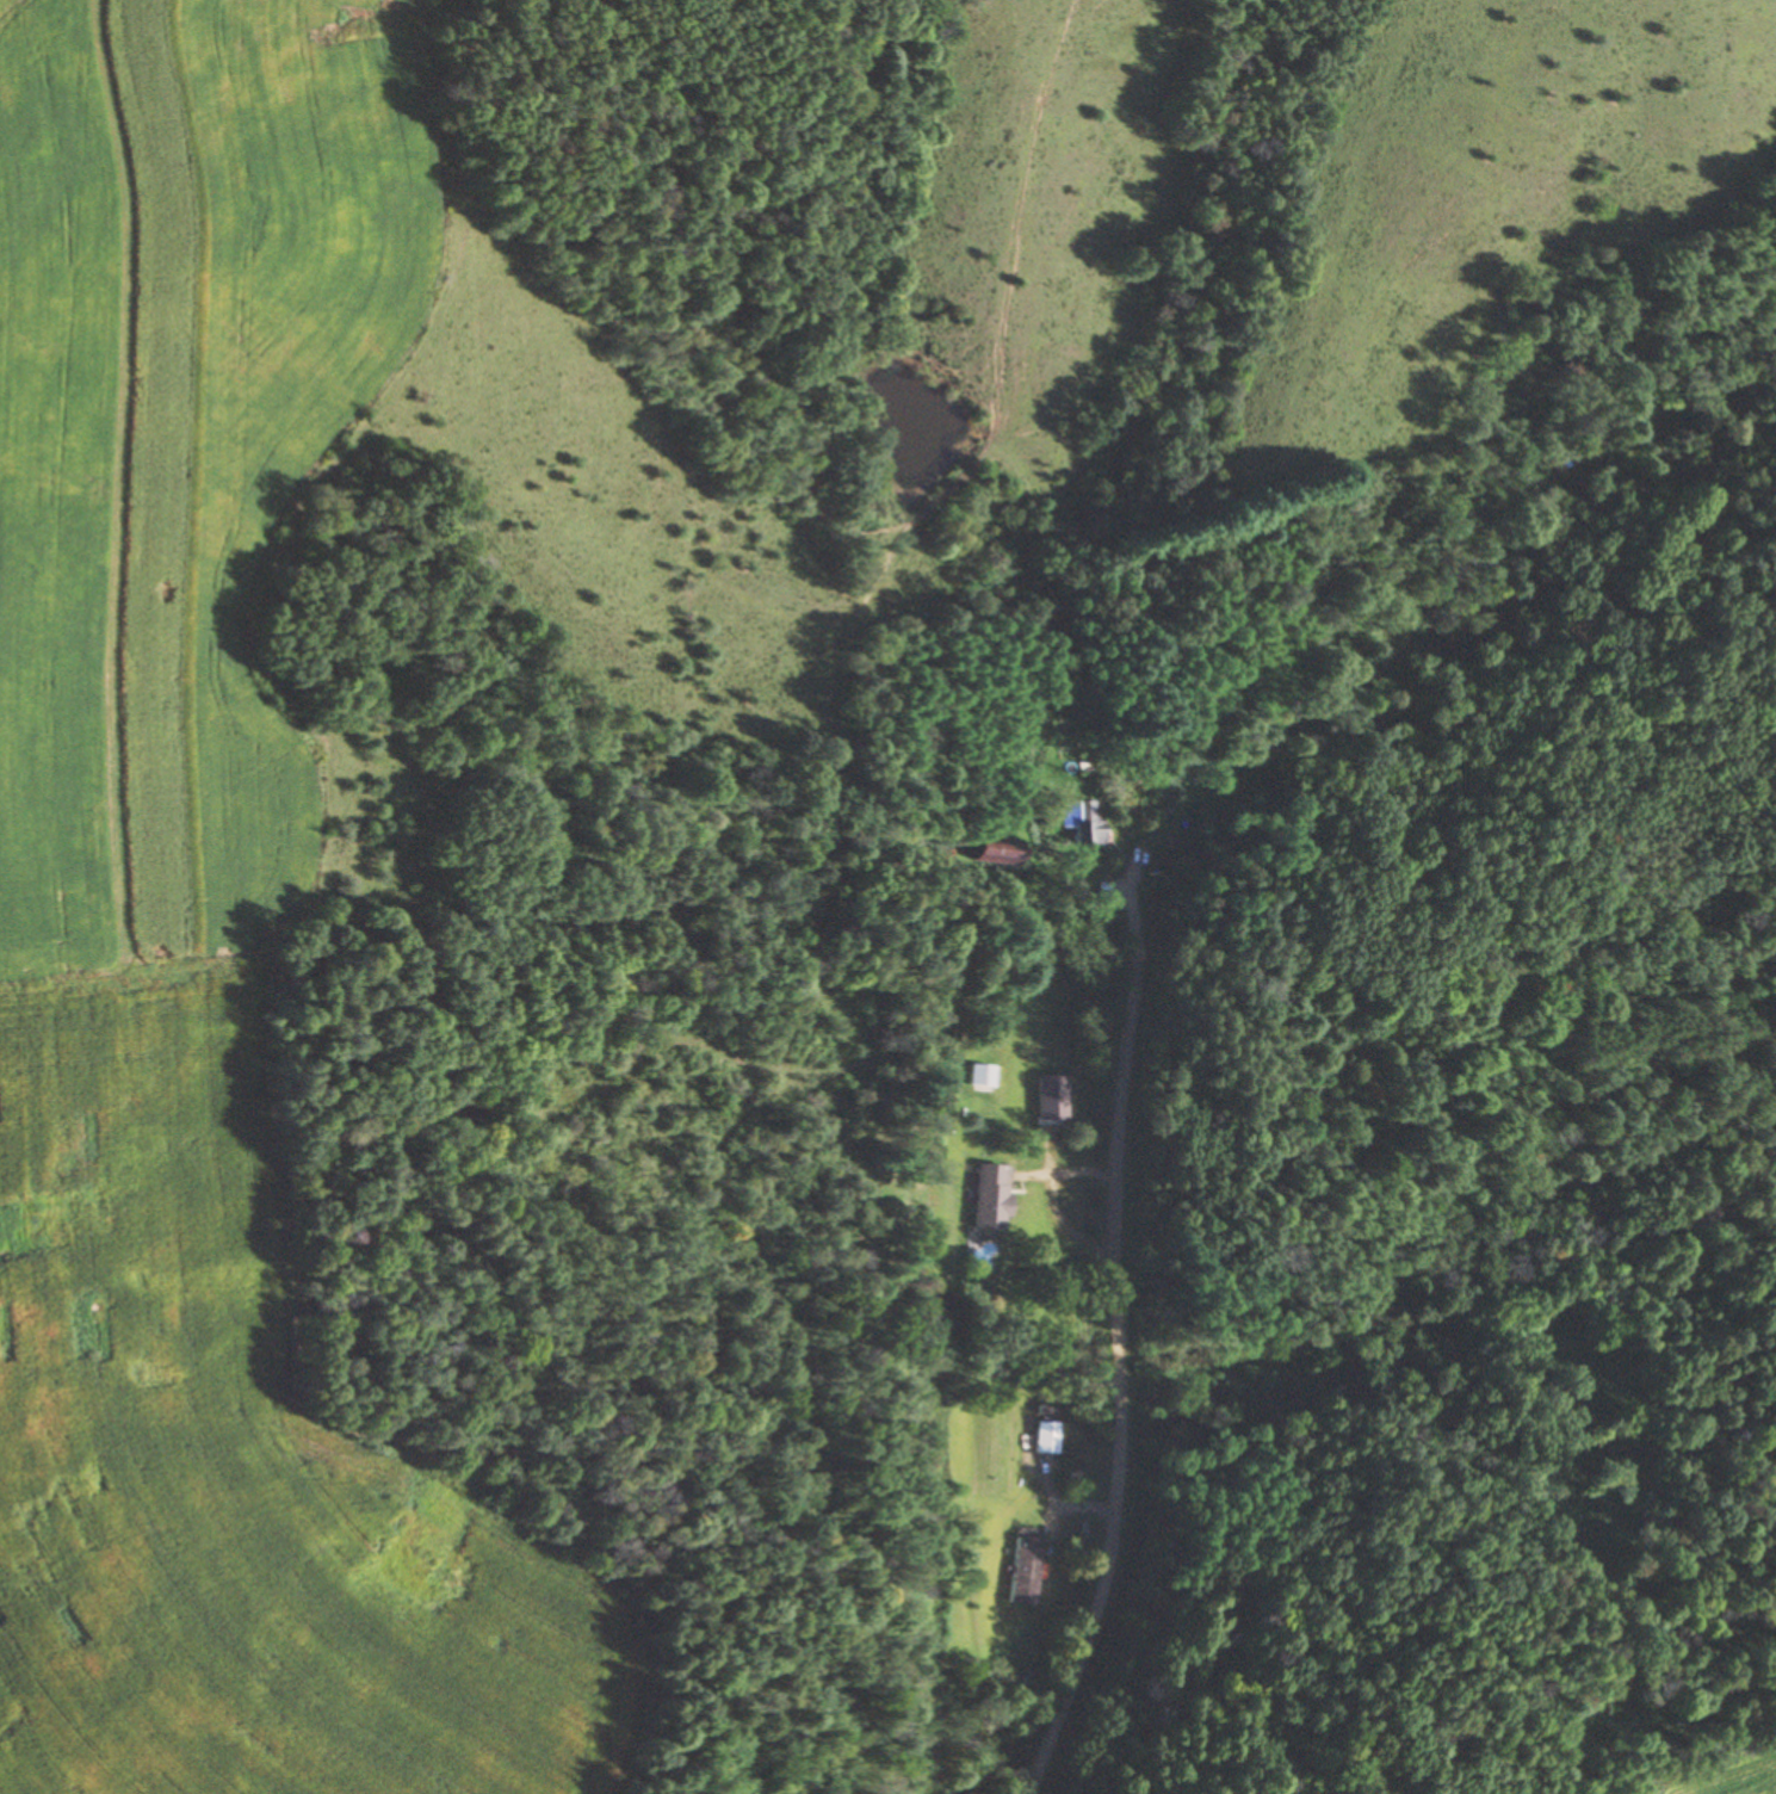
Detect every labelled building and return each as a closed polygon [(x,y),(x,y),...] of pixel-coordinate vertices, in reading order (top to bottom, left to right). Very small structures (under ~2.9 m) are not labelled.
[(1066,846),(1065,829),(1054,830),(1053,812),(1066,812),(1065,803),(1093,800),(1095,845),(1066,846)] [(1008,867),(1011,841),(965,835),(961,861),(1008,867)] [(991,1068),(970,1065),(967,1088),(989,1089),(991,1068)] [(1031,1077),(1032,1120),(1058,1119),(1057,1077),(1031,1077)] [(974,1165),(970,1227),(996,1230),(996,1220),(1002,1220),(1003,1199),(1000,1199),(1002,1168),(974,1165)] [(1032,1405),(1031,1415),(1041,1416),(1042,1406),(1032,1405)] [(1028,1423),(1027,1453),(1050,1454),(1051,1424),(1028,1423)] [(1010,1534),(1002,1603),(1028,1606),(1036,1538),(1010,1534)]
